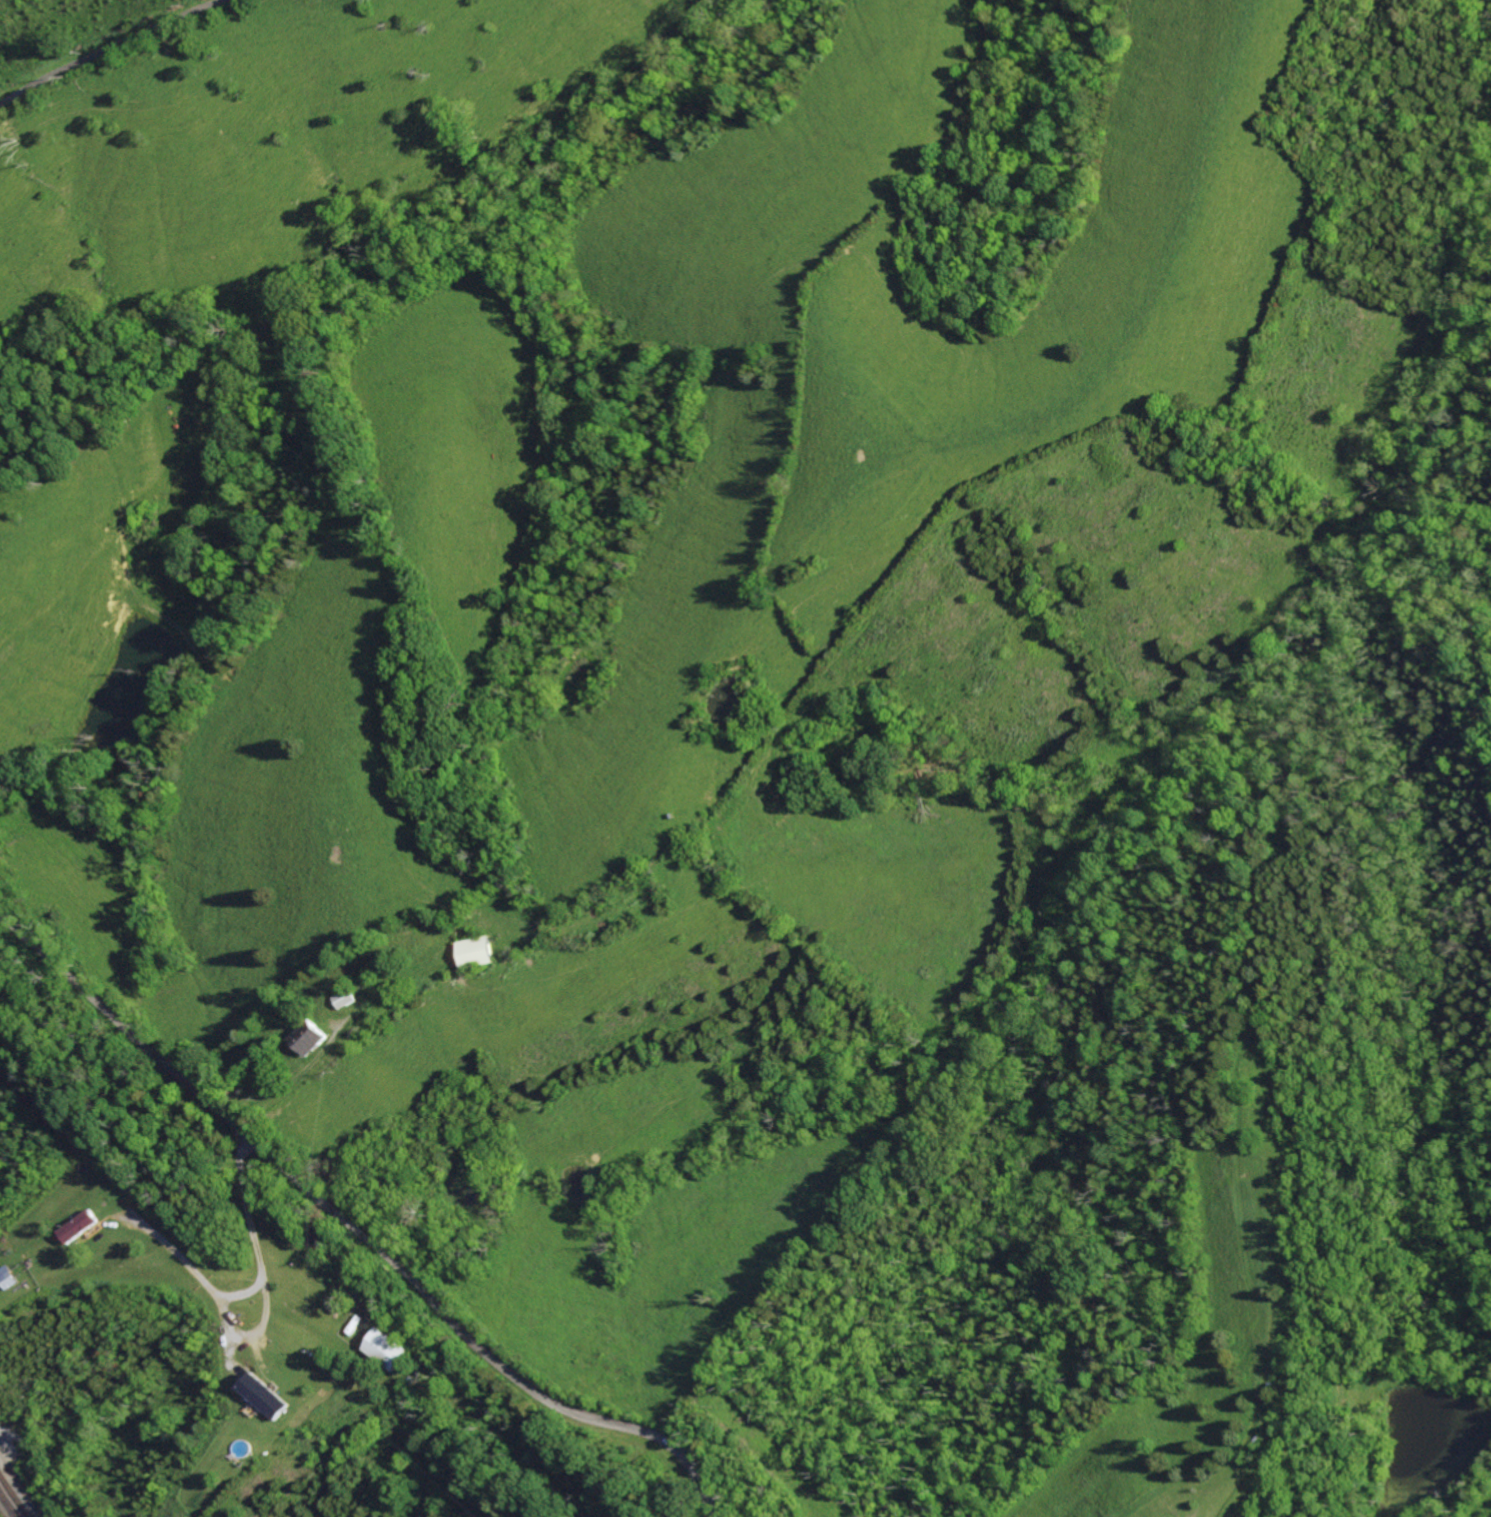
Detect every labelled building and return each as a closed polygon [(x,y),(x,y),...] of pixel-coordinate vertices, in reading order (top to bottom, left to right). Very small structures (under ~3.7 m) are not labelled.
[(337,997),(343,1009),(361,1000),(355,988),(337,997)] [(330,1036),(311,1019),(292,1039),(311,1057),(330,1036)] [(62,1233),(72,1246),(102,1222),(92,1208),(62,1233)] [(11,1291),(23,1283),(11,1265),(0,1272),(0,1274),(11,1291)] [(367,1349),(399,1372),(415,1351),(383,1327),(367,1349)] [(293,1406),(255,1372),(241,1387),(279,1421),(293,1406)]
